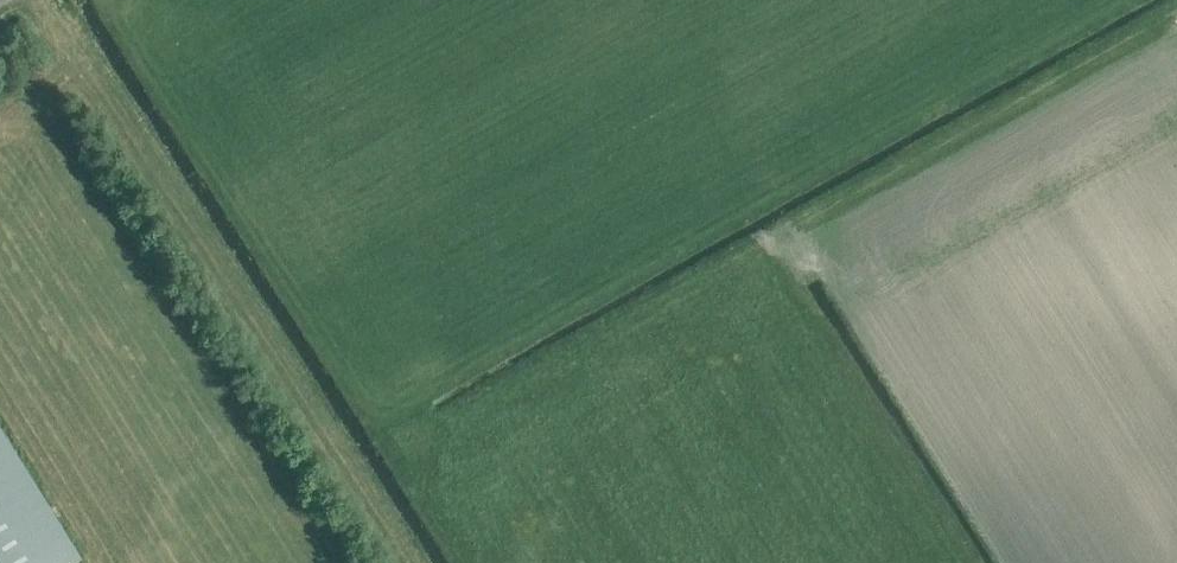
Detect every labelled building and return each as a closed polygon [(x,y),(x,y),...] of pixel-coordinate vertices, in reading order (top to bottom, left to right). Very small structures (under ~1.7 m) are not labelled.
[(77,558),(0,436),(0,562),(70,562),(77,558)]
